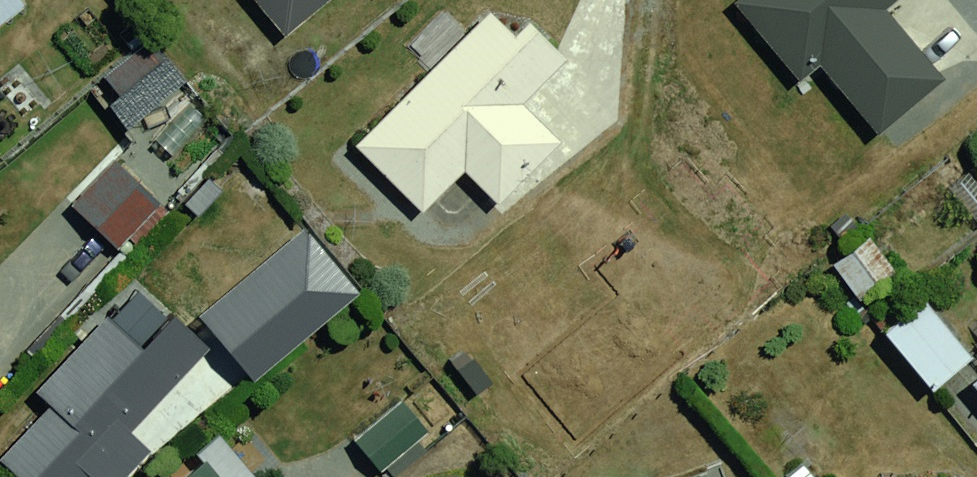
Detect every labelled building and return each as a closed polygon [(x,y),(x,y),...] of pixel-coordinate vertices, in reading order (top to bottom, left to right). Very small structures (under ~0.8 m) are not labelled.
[(265,35),(306,0),(235,0),(265,35)] [(346,135),(417,208),(461,165),(488,193),(552,131),(522,100),(554,69),(487,0),(346,135)] [(776,76),(793,62),(854,135),(935,68),(879,0),(713,0),(776,76)] [(119,141),(67,197),(110,237),(162,181),(119,141)] [(892,272),(865,234),(825,263),(853,301),(892,272)] [(260,257),(202,307),(253,365),(311,315),(260,257)] [(912,287),(876,321),(931,381),(967,348),(912,287)] [(0,432),(0,452),(30,476),(102,476),(175,390),(93,321),(0,432)] [(969,386),(976,395),(976,379),(969,386)] [(431,427),(399,395),(352,443),(385,475),(431,427)] [(172,476),(235,476),(211,447),(172,476)]
